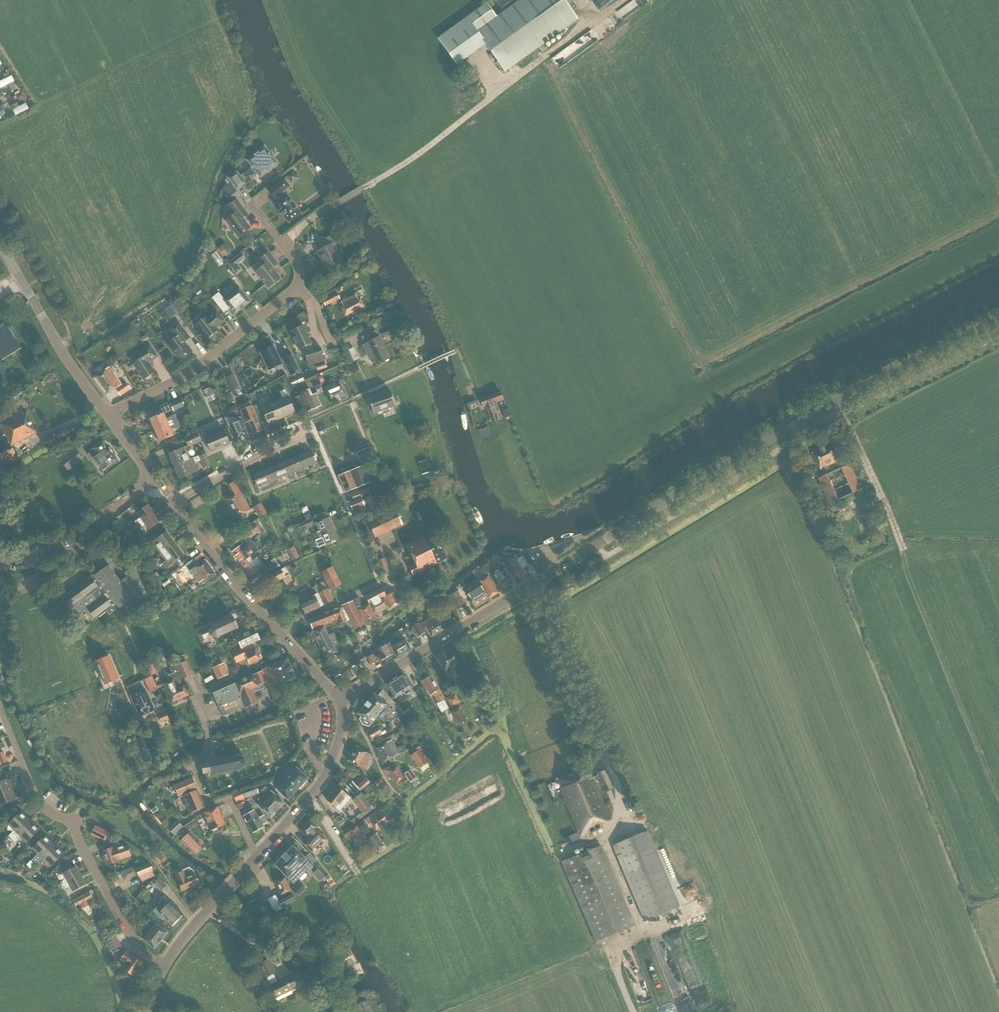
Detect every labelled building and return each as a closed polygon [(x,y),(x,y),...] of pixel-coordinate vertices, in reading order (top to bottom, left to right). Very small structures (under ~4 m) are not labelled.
[(563,0),(522,0),(497,18),(487,5),(438,39),(456,65),(485,44),(505,72),(577,20),(563,0)] [(618,0),(596,0),(604,10),(618,0)] [(622,11),(624,18),(640,13),(637,5),(622,11)] [(466,66),(463,61),(456,66),(459,71),(466,66)] [(12,97),(14,104),(10,105),(12,114),(26,111),(22,95),(12,97)] [(278,164),(264,146),(245,160),(251,168),(240,176),(236,171),(227,178),(237,191),(246,184),(245,183),(257,174),(260,179),(278,164)] [(299,179),(293,171),(286,177),(292,184),(299,179)] [(279,201),(274,205),(279,211),(278,212),(282,217),(283,216),(288,223),(301,213),(287,195),(284,192),(290,187),(284,180),(269,192),(274,199),(277,197),(279,201)] [(231,201),(239,195),(229,183),(224,187),(223,191),(231,201)] [(226,221),(238,237),(250,228),(242,217),(247,213),(237,200),(227,207),(233,215),(226,221)] [(326,269),(341,262),(334,246),(337,245),(332,235),(318,242),(321,249),(317,252),(326,269)] [(218,249),(222,255),(230,249),(225,243),(218,249)] [(264,265),(255,272),(268,288),(280,279),(272,268),(277,264),(268,253),(260,259),(264,265)] [(235,315),(250,303),(239,289),(224,301),(219,293),(213,298),(224,312),(229,308),(235,315)] [(322,301),(325,306),(340,299),(337,293),(322,301)] [(356,310),(364,307),(360,298),(358,299),(356,295),(341,302),(343,306),(341,308),(345,316),(352,313),(353,315),(357,313),(356,310)] [(171,306),(177,314),(185,308),(178,300),(171,306)] [(177,314),(171,306),(163,312),(170,320),(177,314)] [(195,325),(207,339),(218,331),(216,328),(224,321),(216,311),(207,317),(206,316),(195,325)] [(175,355),(180,361),(191,351),(184,342),(190,337),(178,323),(168,330),(175,338),(166,345),(174,355),(175,355)] [(303,326),(290,332),(298,349),(305,346),(306,352),(304,352),(308,366),(324,361),(320,348),(313,350),(312,343),(311,343),(303,326)] [(8,327),(8,328),(9,329),(4,331),(4,330),(0,332),(0,355),(3,359),(19,349),(13,340),(15,338),(8,327)] [(376,365),(390,358),(379,337),(375,330),(361,337),(365,344),(363,345),(367,354),(370,353),(376,365)] [(149,340),(145,335),(138,340),(142,345),(149,340)] [(279,344),(282,352),(287,349),(284,342),(279,344)] [(158,357),(149,344),(136,353),(140,359),(133,364),(143,380),(154,373),(151,368),(153,367),(154,362),(152,360),(158,357)] [(282,364),(273,346),(260,352),(268,370),(282,364)] [(300,372),(291,355),(281,360),(290,377),(300,372)] [(109,367),(96,376),(108,394),(121,385),(109,367)] [(242,394),(237,380),(229,383),(235,397),(242,394)] [(126,383),(116,389),(120,396),(130,389),(126,383)] [(331,402),(345,396),(340,386),(337,387),(335,383),(325,388),(331,402)] [(323,392),(320,385),(314,387),(318,395),(323,392)] [(215,395),(211,388),(203,391),(207,399),(209,398),(211,402),(216,400),(214,396),(215,395)] [(395,406),(390,390),(368,398),(371,407),(374,414),(395,406)] [(274,402),(281,419),(294,413),(288,397),(287,397),(285,391),(280,393),(282,399),(274,402)] [(265,401),(271,399),(268,392),(262,394),(265,401)] [(307,412),(321,406),(315,394),(310,396),(308,392),(296,398),(301,409),(305,408),(307,412)] [(500,407),(505,405),(503,400),(500,392),(480,399),(483,407),(486,406),(492,422),(502,418),(497,405),(499,405),(500,407)] [(185,407),(181,399),(170,403),(173,411),(185,407)] [(268,424),(281,419),(274,402),(266,406),(264,400),(259,402),(261,408),(268,424)] [(262,431),(257,418),(252,406),(240,411),(244,423),(248,422),(253,435),(262,431)] [(238,415),(235,407),(229,409),(232,417),(233,417),(238,415)] [(501,412),(504,419),(511,416),(509,409),(501,412)] [(11,445),(36,433),(26,412),(23,413),(21,410),(12,414),(14,418),(1,424),(11,445)] [(155,430),(177,421),(175,415),(170,417),(166,419),(164,413),(150,419),(155,430)] [(232,417),(225,417),(228,427),(230,426),(237,442),(248,437),(240,417),(235,419),(234,417),(233,417),(232,417)] [(177,421),(155,430),(159,441),(173,435),(171,430),(175,428),(175,429),(180,427),(177,421)] [(224,431),(223,431),(222,428),(220,427),(215,428),(215,431),(216,434),(214,435),(212,430),(208,432),(210,437),(206,439),(211,453),(230,445),(224,431)] [(189,446),(201,441),(198,433),(186,439),(189,446)] [(102,471),(117,460),(103,441),(88,452),(89,453),(88,454),(91,458),(92,457),(102,471)] [(832,444),(813,453),(820,470),(824,468),(827,475),(818,479),(830,504),(838,500),(840,505),(846,502),(844,498),(862,490),(850,464),(844,467),(832,444)] [(174,466),(190,460),(185,447),(169,454),(174,466)] [(75,448),(68,454),(59,460),(67,469),(82,458),(75,448)] [(373,459),(369,448),(357,452),(361,464),(373,459)] [(13,449),(0,456),(0,467),(1,469),(18,461),(13,449)] [(291,458),(296,471),(316,463),(311,450),(291,458)] [(193,458),(190,460),(174,466),(180,479),(199,471),(196,464),(201,461),(204,468),(210,465),(206,454),(199,457),(199,456),(193,458)] [(291,458),(272,466),(277,479),(296,471),(291,458)] [(375,464),(378,470),(383,468),(380,461),(375,464)] [(235,462),(229,465),(231,471),(238,468),(235,462)] [(258,487),(277,479),(272,466),(253,474),(258,487)] [(346,492),(369,482),(363,466),(339,476),(346,492)] [(227,499),(232,508),(245,501),(236,483),(230,486),(235,495),(227,499)] [(378,491),(375,485),(368,489),(366,490),(366,489),(352,495),(354,501),(368,495),(378,491)] [(391,496),(388,489),(379,492),(382,500),(391,496)] [(369,498),(368,495),(354,501),(350,503),(354,513),(359,511),(358,509),(364,506),(364,505),(367,504),(370,511),(379,508),(375,496),(369,498)] [(250,509),(245,501),(232,508),(236,516),(250,509)] [(259,517),(267,513),(261,503),(253,507),(259,517)] [(135,521),(138,525),(154,512),(148,504),(137,512),(140,517),(135,521)] [(395,510),(368,523),(375,538),(402,525),(395,510)] [(154,512),(138,525),(140,528),(146,524),(149,529),(161,521),(154,512)] [(880,528),(874,512),(864,515),(870,532),(880,528)] [(326,544),(338,539),(329,518),(317,523),(326,544)] [(314,525),(312,520),(299,525),(301,531),(314,525)] [(123,535),(132,529),(127,523),(119,529),(123,535)] [(242,564),(255,554),(249,547),(252,545),(252,543),(249,539),(251,537),(259,531),(253,523),(245,529),(248,533),(240,540),(243,544),(233,551),(242,564)] [(78,539),(79,530),(71,529),(70,538),(78,539)] [(156,547),(161,554),(175,543),(167,532),(149,545),(153,550),(156,547)] [(434,533),(407,546),(416,564),(409,567),(413,576),(433,566),(434,568),(437,569),(441,568),(442,565),(441,562),(447,559),(434,533)] [(139,552),(147,546),(144,541),(135,547),(139,552)] [(175,543),(161,554),(166,561),(163,563),(167,568),(184,555),(175,543)] [(540,546),(527,549),(529,560),(542,558),(540,546)] [(299,558),(294,547),(287,551),(292,562),(299,558)] [(264,566),(255,554),(242,564),(251,576),(264,566)] [(520,579),(528,574),(516,554),(508,559),(520,579)] [(184,564),(180,559),(170,567),(174,572),(184,564)] [(377,561),(382,575),(389,572),(383,559),(377,561)] [(206,581),(215,574),(205,560),(191,570),(199,581),(204,578),(206,581)] [(269,576),(278,569),(274,563),(265,570),(269,576)] [(179,578),(189,571),(185,565),(175,572),(179,578)] [(87,608),(95,620),(106,612),(109,615),(118,608),(118,609),(133,598),(132,598),(138,593),(126,578),(121,582),(109,566),(94,576),(91,578),(89,577),(62,597),(71,609),(75,606),(80,613),(87,608)] [(332,567),(321,572),(330,590),(341,585),(332,567)] [(505,567),(502,569),(501,567),(491,574),(496,582),(501,591),(511,585),(506,575),(509,573),(505,567)] [(292,581),(289,576),(285,568),(270,577),(274,583),(277,582),(283,579),(286,584),(292,581)] [(489,576),(480,582),(487,594),(486,595),(488,597),(489,597),(489,598),(499,592),(489,576)] [(306,614),(333,601),(324,582),(313,587),(317,594),(312,596),(313,598),(301,603),(306,614)] [(475,606),(489,598),(488,597),(486,595),(479,582),(465,590),(475,606)] [(409,594),(405,587),(399,589),(403,596),(409,594)] [(394,592),(388,595),(385,596),(381,589),(366,597),(375,614),(390,607),(390,606),(399,602),(394,592)] [(456,608),(464,603),(457,591),(449,596),(456,608)] [(366,623),(376,618),(369,604),(363,607),(358,597),(352,599),(357,607),(358,607),(366,623)] [(356,632),(366,627),(352,600),(342,605),(350,619),(346,621),(349,628),(353,626),(356,632)] [(340,624),(346,621),(341,606),(308,619),(312,630),(337,620),(340,624)] [(432,637),(444,630),(438,620),(435,615),(423,622),(426,627),(432,637)] [(209,642),(211,636),(212,636),(217,638),(238,629),(232,616),(212,625),(209,630),(199,635),(203,644),(209,642)] [(340,632),(347,628),(344,622),(337,625),(340,632)] [(419,637),(425,633),(419,623),(413,627),(419,637)] [(337,639),(334,633),(329,635),(324,626),(313,631),(326,658),(337,652),(335,649),(340,646),(337,639)] [(242,647),(259,639),(254,628),(247,632),(246,630),(238,634),(239,636),(237,637),(242,647)] [(389,643),(395,652),(397,657),(411,649),(405,639),(402,641),(399,637),(389,643)] [(395,652),(389,643),(380,649),(383,653),(376,657),(382,666),(397,657),(395,652)] [(256,647),(244,652),(242,648),(231,653),(237,664),(247,659),(250,664),(261,659),(256,647)] [(460,675),(466,672),(462,663),(462,662),(454,648),(448,651),(448,650),(443,652),(443,651),(438,654),(438,655),(437,656),(445,672),(455,666),(460,675)] [(156,666),(166,662),(162,654),(153,657),(156,666)] [(110,655),(96,661),(105,683),(119,677),(110,655)] [(377,662),(373,655),(367,658),(371,665),(377,662)] [(263,671),(269,686),(270,686),(272,690),(296,679),(288,659),(263,670),(263,671)] [(156,674),(151,662),(146,664),(151,676),(156,674)] [(170,668),(172,674),(168,676),(170,682),(163,685),(168,694),(170,693),(174,702),(188,695),(181,680),(182,679),(183,680),(192,675),(186,662),(176,666),(170,668)] [(228,675),(224,664),(213,669),(218,680),(228,675)] [(254,692),(269,686),(263,671),(235,683),(235,684),(240,694),(245,692),(250,705),(258,701),(254,692)] [(409,689),(412,687),(403,673),(386,684),(395,697),(402,693),(405,697),(411,693),(409,689)] [(445,699),(431,676),(422,680),(430,695),(433,693),(438,703),(436,704),(442,714),(449,710),(444,700),(445,699)] [(158,691),(152,677),(144,680),(150,694),(158,691)] [(441,685),(444,691),(452,687),(449,681),(441,685)] [(224,717),(250,705),(245,692),(240,694),(235,684),(213,693),(220,708),(224,717)] [(141,716),(155,709),(145,689),(131,695),(141,716)] [(399,714),(402,710),(389,697),(382,690),(377,696),(374,694),(357,713),(362,718),(360,720),(362,724),(364,725),(368,727),(377,717),(382,721),(385,718),(387,719),(388,718),(390,719),(399,714)] [(467,721),(460,708),(465,705),(463,701),(460,702),(455,692),(449,694),(450,697),(446,699),(453,711),(451,712),(459,725),(467,721)] [(215,707),(207,709),(209,719),(217,718),(215,707)] [(408,726),(415,721),(408,710),(401,715),(408,726)] [(296,719),(292,711),(285,714),(289,722),(296,719)] [(167,713),(159,716),(162,723),(170,720),(167,713)] [(400,729),(406,725),(399,714),(393,718),(400,729)] [(371,739),(381,734),(378,728),(368,733),(371,739)] [(146,762),(156,757),(146,735),(136,740),(139,748),(135,750),(137,755),(142,753),(146,762)] [(408,743),(412,748),(419,744),(415,738),(408,743)] [(384,762),(399,754),(391,740),(376,748),(384,762)] [(418,744),(412,748),(411,749),(414,753),(421,748),(418,744)] [(368,760),(371,755),(357,747),(349,761),(363,769),(366,770),(370,762),(368,760)] [(428,767),(432,764),(422,748),(411,755),(420,768),(426,764),(428,767)] [(206,763),(201,765),(203,775),(208,774),(209,776),(239,770),(246,765),(244,758),(236,755),(206,761),(206,763)] [(288,800),(308,779),(297,768),(296,769),(292,765),(286,772),(284,771),(279,776),(281,778),(274,785),(278,788),(277,789),(288,800)] [(397,783),(404,778),(396,767),(391,770),(389,767),(384,771),(387,776),(390,774),(397,783)] [(605,792),(613,789),(605,770),(597,774),(598,776),(592,778),(587,767),(556,780),(580,836),(602,827),(601,824),(610,821),(595,786),(601,783),(604,792),(605,792)] [(404,774),(410,782),(416,778),(411,770),(404,774)] [(15,799),(10,786),(11,786),(8,779),(4,781),(0,773),(0,805),(15,799)] [(370,783),(363,775),(354,783),(361,791),(370,783)] [(190,814),(205,807),(192,777),(174,784),(180,798),(183,797),(190,814)] [(259,794),(256,786),(243,790),(246,799),(259,794)] [(269,789),(269,790),(265,787),(261,792),(264,795),(256,803),(272,818),(285,804),(269,789)] [(343,805),(350,798),(338,787),(327,800),(340,811),(343,806),(343,805)] [(237,801),(245,798),(242,791),(234,795),(237,801)] [(363,811),(370,805),(361,793),(354,798),(360,806),(359,806),(363,811)] [(237,805),(239,810),(246,807),(244,802),(237,805)] [(212,830),(226,824),(218,806),(204,812),(212,830)] [(254,832),(263,826),(251,806),(242,812),(244,816),(254,832)] [(387,821),(378,809),(364,820),(369,827),(372,825),(376,830),(387,821)] [(9,837),(12,840),(30,820),(29,820),(21,812),(22,812),(21,812),(8,825),(9,825),(15,831),(9,837)] [(30,820),(12,840),(15,843),(21,837),(26,842),(26,843),(40,830),(39,829),(30,821),(31,820),(30,820)] [(318,827),(310,820),(300,830),(309,838),(311,836),(312,837),(305,845),(314,854),(327,840),(318,831),(318,832),(316,830),(318,827)] [(183,827),(178,822),(169,831),(174,836),(183,827)] [(192,822),(180,831),(183,834),(195,826),(192,822)] [(90,834),(102,840),(106,831),(95,826),(90,834)] [(376,854),(374,851),(374,852),(366,840),(365,841),(357,827),(348,831),(349,832),(344,835),(347,840),(352,837),(358,848),(365,844),(372,856),(376,854)] [(404,830),(397,827),(395,833),(401,836),(404,830)] [(644,922),(679,907),(648,831),(613,846),(644,922)] [(204,848),(189,833),(180,841),(196,856),(204,848)] [(374,852),(374,851),(382,846),(374,834),(366,840),(374,852)] [(568,843),(576,839),(574,834),(566,838),(568,843)] [(33,860),(36,863),(54,845),(54,844),(45,836),(46,835),(32,849),(33,849),(38,854),(33,860)] [(10,841),(6,837),(1,843),(5,847),(10,841)] [(123,845),(120,845),(120,843),(110,847),(111,849),(102,853),(107,867),(118,862),(118,861),(131,856),(127,846),(124,847),(123,845)] [(54,845),(36,863),(37,864),(39,866),(45,860),(51,866),(50,866),(50,867),(64,853),(63,853),(63,854),(54,845)] [(596,942),(635,926),(601,846),(562,862),(596,942)] [(312,866),(318,861),(310,853),(305,858),(294,847),(286,854),(285,853),(282,857),(283,858),(275,865),(294,883),(305,872),(307,874),(314,867),(312,866)] [(168,857),(162,849),(154,854),(160,862),(168,857)] [(31,860),(26,865),(30,869),(35,864),(31,860)] [(150,863),(135,869),(139,877),(142,882),(155,876),(153,871),(154,871),(150,863)] [(60,882),(62,886),(81,876),(75,867),(63,874),(66,879),(60,882)] [(193,872),(189,868),(182,870),(182,871),(175,874),(178,882),(182,891),(200,884),(196,874),(194,875),(193,872)] [(81,876),(62,886),(64,890),(70,886),(73,892),(85,885),(81,876)] [(110,880),(115,888),(123,883),(118,876),(110,880)] [(275,912),(296,901),(291,891),(285,877),(275,882),(282,896),(282,895),(283,898),(278,901),(275,896),(269,900),(270,904),(275,912)] [(166,886),(159,879),(153,884),(161,892),(166,886)] [(305,889),(300,884),(293,891),(297,896),(305,889)] [(92,898),(89,892),(73,900),(76,907),(92,898)] [(159,904),(153,911),(163,921),(164,920),(165,921),(166,920),(172,926),(183,915),(170,902),(169,902),(164,897),(158,903),(159,904)] [(279,920),(287,915),(284,910),(276,914),(279,920)] [(155,949),(168,933),(150,919),(146,924),(152,929),(143,939),(155,949)] [(114,953),(123,948),(116,936),(107,941),(114,953)] [(123,969),(134,977),(143,964),(127,952),(120,960),(126,965),(123,969)] [(275,997),(299,987),(293,975),(278,982),(274,973),(275,973),(269,959),(258,964),(265,978),(267,977),(271,985),(270,986),(275,997)] [(659,1011),(693,1011),(711,1006),(705,989),(693,992),(693,990),(670,997),(668,989),(653,994),(659,1011)] [(367,1000),(357,1005),(360,1011),(372,1011),(367,1000)]
